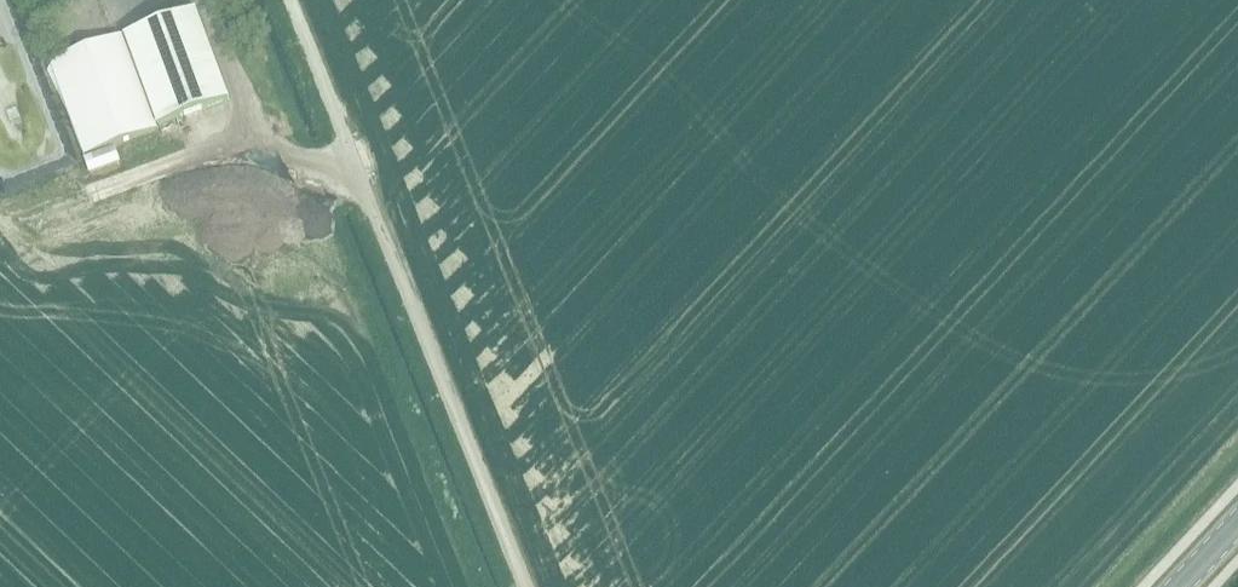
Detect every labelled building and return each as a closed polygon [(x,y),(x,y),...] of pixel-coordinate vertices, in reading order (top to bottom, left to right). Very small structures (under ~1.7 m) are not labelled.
[(2,179),(6,179),(10,178),(58,159),(61,157),(63,154),(64,150),(63,146),(4,0),(0,0),(0,178),(2,179)] [(156,126),(229,99),(195,10),(123,36),(49,63),(83,154),(157,127),(156,126)] [(90,172),(118,162),(112,147),(85,158),(90,172)]
